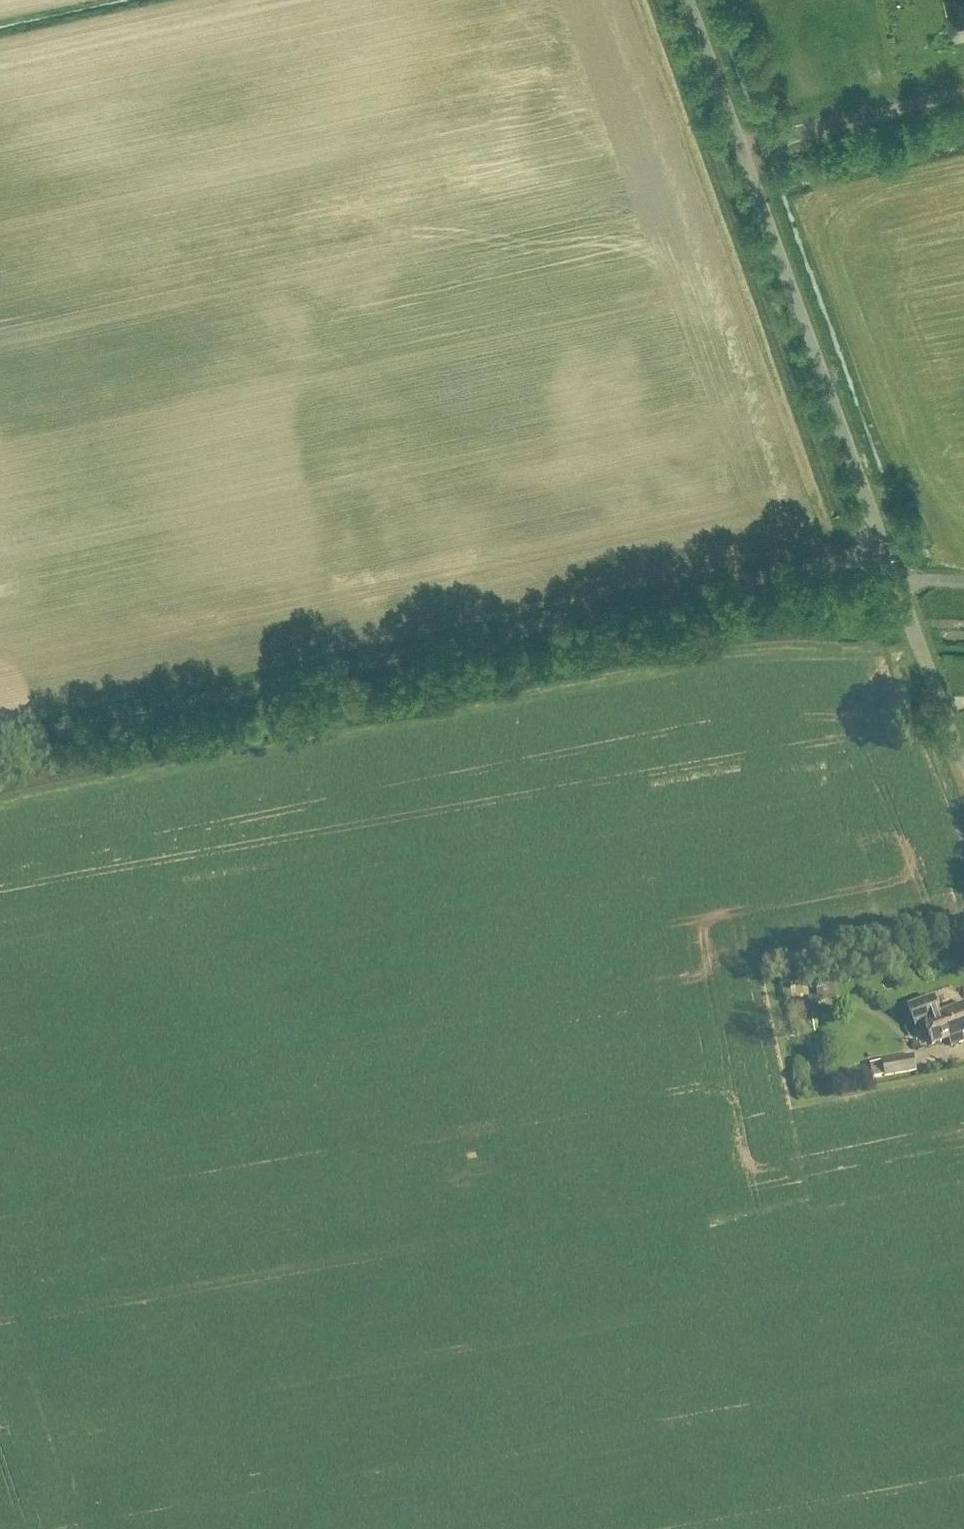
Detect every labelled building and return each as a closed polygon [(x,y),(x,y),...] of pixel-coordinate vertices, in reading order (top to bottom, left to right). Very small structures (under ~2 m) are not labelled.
[(948,5),(955,35),(963,33),(963,1),(948,5)] [(816,1001),(835,998),(833,980),(813,983),(816,1001)] [(963,1034),(963,1004),(938,1013),(933,997),(907,1006),(914,1027),(924,1023),(931,1045),(948,1039),(950,1047),(963,1042),(961,1035),(963,1034)] [(914,1073),(911,1057),(880,1063),(880,1064),(883,1078),(883,1079),(914,1073)] [(883,1078),(880,1064),(869,1066),(872,1080),(883,1078)]
